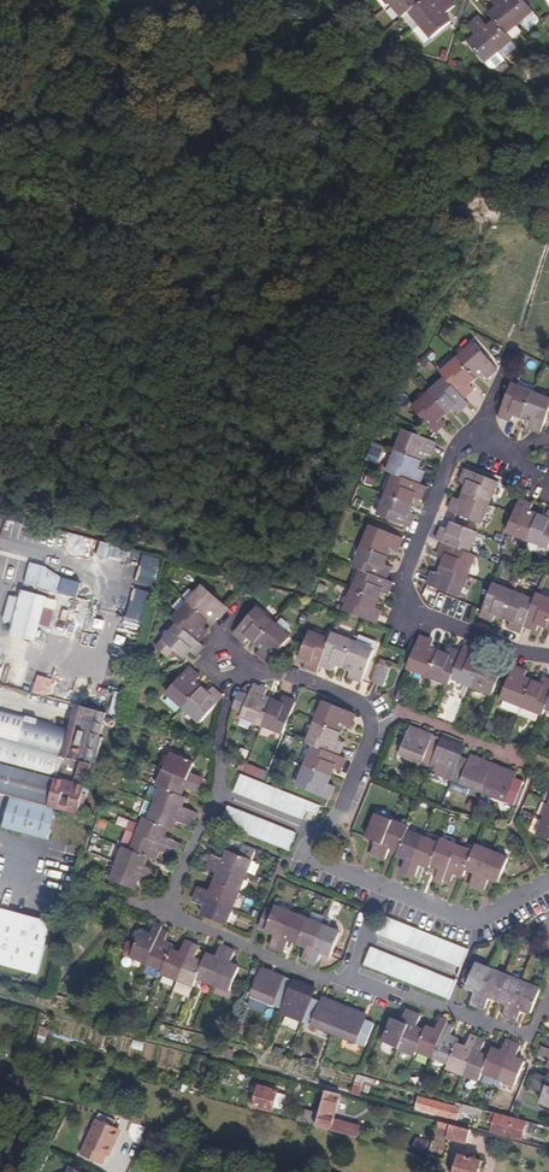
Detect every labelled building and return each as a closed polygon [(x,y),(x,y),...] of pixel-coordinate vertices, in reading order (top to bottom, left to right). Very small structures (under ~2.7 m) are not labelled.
[(391,4),(403,18),(410,12),(423,1),(422,0),(396,0),(391,4)] [(410,12),(420,26),(451,1),(450,0),(439,0),(436,2),(434,0),(424,0),(423,1),(410,12)] [(495,21),(507,36),(521,23),(501,0),(491,0),(497,8),(490,15),(495,21)] [(521,23),(533,12),(524,0),(501,0),(521,23)] [(451,1),(420,26),(414,30),(426,45),(452,23),(446,15),(456,7),(451,1)] [(490,15),(483,20),(489,27),(495,21),(490,15)] [(481,17),(474,23),(499,52),(512,41),(507,36),(495,21),(489,27),(483,20),(481,17)] [(499,52),(474,23),(468,28),(477,37),(469,44),(486,64),(499,52)] [(512,41),(499,52),(506,60),(518,49),(512,41)] [(475,344),(458,358),(476,378),(482,372),(487,378),(497,369),(475,344)] [(441,373),(446,378),(464,398),(474,389),(470,383),(476,378),(458,358),(441,373)] [(464,398),(446,378),(430,392),(447,413),(454,408),(458,413),(468,404),(464,398)] [(514,415),(522,418),(532,393),(512,384),(499,417),(512,422),(514,415)] [(447,413),(430,392),(412,407),(434,433),(445,424),(441,419),(447,413)] [(535,430),(541,433),(548,413),(548,399),(532,393),(522,418),(530,421),(528,428),(535,430)] [(404,430),(396,451),(421,461),(423,454),(431,457),(436,443),(404,430)] [(369,453),(376,455),(378,449),(384,451),(385,447),(373,443),(369,453)] [(388,472),(395,474),(420,484),(425,472),(418,469),(421,461),(396,451),(388,472)] [(472,468),(470,471),(483,476),(484,473),(472,468)] [(467,484),(464,493),(489,503),(497,482),(483,476),(470,471),(466,470),(461,482),(467,484)] [(420,484),(395,474),(386,495),(412,505),(415,497),(421,499),(426,487),(420,484)] [(454,497),(460,499),(465,485),(458,483),(454,497)] [(489,503),(464,493),(461,500),(455,498),(450,512),(481,524),(489,503)] [(412,505),(386,495),(378,516),(409,529),(415,515),(409,512),(412,505)] [(364,502),(359,499),(355,506),(360,509),(364,502)] [(507,532),(528,541),(538,515),(531,512),(533,505),(519,500),(507,532)] [(528,541),(546,547),(548,548),(548,512),(546,518),(538,515),(528,541)] [(438,541),(444,543),(470,553),(478,533),(452,523),(449,530),(443,528),(438,541)] [(371,525),(363,546),(388,556),(391,548),(398,551),(403,538),(371,525)] [(97,556),(107,559),(111,545),(101,542),(97,556)] [(470,553),(444,543),(439,556),(446,559),(443,567),(468,577),(476,556),(470,553)] [(355,567),(362,569),(386,580),(392,567),(385,563),(388,556),(363,546),(355,567)] [(64,548),(62,555),(78,560),(80,553),(64,548)] [(144,560),(142,566),(157,572),(159,566),(144,560)] [(121,573),(123,566),(107,561),(105,569),(121,573)] [(59,594),(76,598),(80,582),(62,577),(62,578),(47,568),(46,567),(30,563),(24,584),(59,593),(59,594)] [(468,577),(443,567),(440,575),(433,572),(427,585),(460,598),(468,577)] [(386,580),(362,569),(353,590),(378,600),(381,593),(388,595),(393,582),(386,580)] [(227,588),(235,590),(236,584),(228,582),(227,588)] [(220,620),(229,609),(203,585),(195,595),(188,603),(208,620),(214,614),(215,615),(220,620)] [(497,615),(505,618),(515,593),(493,585),(481,616),(494,621),(497,615)] [(188,589),(181,597),(188,603),(195,595),(188,589)] [(378,600),(353,590),(345,611),(376,624),(381,610),(375,608),(378,600)] [(435,593),(428,590),(425,596),(433,599),(435,593)] [(14,597),(10,596),(4,621),(14,623),(12,634),(25,638),(29,624),(39,626),(41,619),(46,597),(23,591),(22,595),(15,593),(14,597)] [(522,633),(525,626),(534,601),(515,593),(505,618),(512,621),(509,628),(522,633)] [(548,627),(548,599),(538,594),(534,601),(525,626),(539,631),(541,624),(548,627)] [(129,596),(124,613),(141,618),(146,601),(129,596)] [(208,620),(188,603),(173,620),(179,625),(199,642),(201,640),(206,635),(208,632),(206,630),(202,626),(208,620)] [(256,643),(274,623),(257,608),(235,633),(241,639),(244,642),(249,637),(256,643)] [(170,623),(175,628),(179,625),(173,620),(170,623)] [(263,659),(268,664),(291,638),(274,623),(256,643),(263,649),(258,654),(263,659)] [(195,657),(199,653),(204,647),(199,642),(179,625),(175,628),(157,648),(168,657),(174,650),(185,660),(190,653),(195,657)] [(320,665),(330,640),(310,632),(300,657),(308,660),(305,666),(318,672),(320,665)] [(344,667),(354,643),(332,634),(330,640),(320,665),(333,671),(336,664),(344,667)] [(355,643),(373,650),(376,641),(358,635),(355,643)] [(421,637),(414,654),(408,668),(429,677),(439,652),(431,649),(434,642),(426,639),(421,637)] [(355,643),(354,643),(344,667),(351,670),(349,677),(362,683),(375,650),(373,650),(355,643)] [(463,653),(453,678),(473,687),(483,662),(476,658),(478,652),(465,647),(463,653)] [(439,652),(429,677),(449,685),(453,678),(463,653),(450,648),(447,655),(439,652)] [(0,656),(0,684),(19,689),(26,663),(0,656)] [(483,662),(473,687),(493,695),(506,663),(493,658),(491,664),(483,662)] [(384,688),(392,669),(379,664),(371,683),(384,688)] [(167,693),(184,708),(202,688),(196,682),(200,677),(195,672),(191,668),(190,667),(167,693)] [(519,715),(523,707),(532,682),(525,679),(527,672),(514,667),(506,688),(503,694),(502,698),(505,699),(502,708),(519,715)] [(68,699),(74,674),(68,672),(62,697),(68,699)] [(56,696),(57,677),(36,676),(35,694),(56,696)] [(523,707),(519,715),(537,722),(540,713),(543,714),(546,708),(548,700),(548,681),(543,678),(540,684),(532,682),(523,707)] [(242,717),(264,726),(273,701),(265,698),(267,691),(254,686),(242,717)] [(202,723),(224,697),(217,691),(214,688),(209,694),(202,688),(184,708),(202,723)] [(400,690),(397,698),(402,700),(406,693),(400,690)] [(122,716),(128,695),(115,692),(109,713),(122,716)] [(273,701),(264,726),(284,734),(297,702),(284,697),(282,704),(273,701)] [(316,723),(340,733),(343,724),(350,727),(355,714),(323,701),(316,723)] [(64,755),(50,806),(57,808),(82,815),(102,738),(0,711),(0,738),(64,755)] [(498,721),(491,718),(486,731),(493,733),(498,721)] [(313,745),(339,756),(345,743),(337,740),(340,733),(316,723),(307,743),(313,745)] [(422,736),(424,732),(411,727),(410,732),(422,736)] [(431,767),(442,739),(424,732),(422,736),(410,732),(400,754),(431,767)] [(64,755),(0,738),(0,794),(12,797),(3,828),(49,840),(57,808),(50,806),(64,755)] [(460,746),(442,739),(431,767),(430,770),(453,780),(462,757),(462,756),(457,754),(460,746)] [(345,758),(339,756),(313,745),(305,767),(331,776),(334,769),(341,771),(345,758)] [(465,748),(460,746),(457,754),(462,756),(465,748)] [(164,771),(200,785),(203,777),(191,773),(195,764),(170,755),(164,771)] [(229,762),(237,765),(240,759),(232,755),(229,762)] [(462,757),(453,780),(484,791),(494,765),(474,758),(473,761),(462,757)] [(122,760),(117,758),(113,766),(118,768),(122,760)] [(494,765),(484,791),(515,805),(519,806),(526,788),(522,787),(524,782),(513,778),(514,774),(494,765)] [(328,784),(331,776),(305,767),(298,787),(329,800),(334,786),(328,784)] [(197,793),(200,785),(164,771),(158,787),(162,789),(182,796),(185,788),(197,793)] [(105,782),(110,784),(113,776),(108,774),(105,782)] [(308,801),(242,775),(236,792),(302,817),(305,810),(308,801)] [(114,787),(104,783),(101,796),(111,799),(114,787)] [(186,798),(182,796),(162,789),(157,804),(192,818),(194,812),(183,807),(186,798)] [(189,827),(192,818),(157,804),(148,800),(141,818),(146,819),(170,829),(174,830),(177,822),(189,827)] [(316,815),(320,806),(308,801),(305,810),(316,815)] [(223,823),(289,850),(296,834),(229,807),(223,823)] [(485,811),(477,809),(475,816),(484,818),(485,811)] [(370,852),(378,855),(392,820),(377,814),(367,838),(376,841),(370,852)] [(166,837),(170,829),(146,819),(144,824),(133,820),(129,829),(140,833),(139,835),(171,848),(175,849),(178,842),(166,837)] [(544,819),(539,835),(548,839),(548,821),(544,819)] [(391,847),(399,850),(407,831),(409,827),(392,820),(378,855),(386,859),(391,847)] [(402,870),(411,873),(424,838),(407,831),(399,850),(397,854),(407,859),(402,870)] [(168,855),(171,848),(139,835),(133,851),(149,858),(156,860),(159,852),(168,855)] [(430,868),(432,864),(440,845),(424,838),(411,873),(418,876),(423,865),(430,868)] [(443,883),(445,878),(457,846),(441,840),(440,845),(432,864),(440,867),(436,879),(443,883)] [(211,862),(246,877),(247,873),(257,851),(243,845),(239,855),(229,851),(225,860),(213,855),(211,862)] [(464,876),(467,869),(473,852),(457,846),(445,878),(452,881),(455,873),(464,876)] [(471,884),(478,888),(493,852),(477,846),(473,852),(467,869),(476,872),(471,884)] [(145,866),(149,858),(133,851),(125,848),(118,863),(154,878),(158,871),(145,866)] [(493,852),(478,888),(487,891),(492,879),(499,882),(509,859),(493,852)] [(522,866),(525,871),(533,866),(529,861),(522,866)] [(216,883),(239,893),(246,877),(211,862),(208,870),(219,874),(216,883)] [(151,885),(154,878),(118,863),(112,880),(136,889),(139,881),(151,885)] [(247,873),(246,877),(259,882),(261,876),(255,874),(254,876),(247,873)] [(198,894),(233,909),(239,893),(216,883),(212,892),(201,887),(198,894)] [(226,925),(233,909),(198,894),(194,902),(206,907),(203,915),(226,925)] [(278,949),(293,913),(276,906),(266,930),(275,934),(271,946),(278,949)] [(61,925),(0,908),(0,964),(47,976),(61,925)] [(299,943),(309,920),(293,913),(278,949),(285,952),(290,940),(299,943)] [(468,950),(385,916),(378,932),(461,966),(468,950)] [(311,962),(325,927),(309,920),(299,943),(308,947),(303,959),(311,962)] [(148,963),(161,931),(162,927),(155,924),(150,937),(141,933),(132,957),(148,963)] [(341,933),(325,927),(311,962),(318,965),(323,953),(332,957),(341,933)] [(164,970),(172,950),(173,946),(166,943),(169,934),(161,931),(148,963),(152,965),(164,970)] [(181,953),(172,950),(164,970),(163,973),(179,980),(193,944),(186,941),(181,953)] [(200,947),(193,944),(179,980),(195,986),(198,979),(204,963),(195,960),(200,947)] [(207,955),(204,963),(198,979),(215,985),(228,949),(221,946),(216,958),(207,955)] [(236,952),(228,949),(215,985),(231,991),(240,968),(231,964),(236,952)] [(365,964),(449,998),(456,982),(372,949),(365,964)] [(335,956),(341,958),(343,952),(338,950),(335,956)] [(471,1002),(479,1005),(494,970),(477,963),(467,986),(476,991),(471,1002)] [(164,970),(152,965),(150,971),(162,976),(163,973),(164,970)] [(262,968),(261,973),(273,978),(275,973),(262,968)] [(494,970),(479,1005),(486,1008),(491,997),(499,1000),(509,977),(494,970)] [(252,996),(282,1008),(293,981),(275,973),(273,978),(261,973),(252,996)] [(509,977),(499,1000),(508,1003),(504,1015),(512,1018),(525,983),(509,977)] [(281,1012),(304,1022),(314,1000),(314,999),(308,997),(312,988),(293,981),(282,1008),(281,1012)] [(525,983),(512,1018),(518,1021),(523,1010),(531,1013),(542,990),(525,983)] [(308,997),(314,999),(317,990),(312,988),(308,997)] [(250,997),(248,1003),(261,1008),(263,1002),(250,997)] [(304,1022),(335,1034),(346,1007),(326,999),(324,1004),(314,1000),(304,1022)] [(346,1007),(335,1034),(366,1046),(375,1024),(363,1020),(365,1014),(346,1007)] [(383,1042),(400,1049),(414,1014),(407,1011),(402,1022),(393,1018),(383,1042)] [(416,1055),(418,1050),(426,1031),(418,1027),(422,1016),(414,1014),(400,1049),(416,1055)] [(418,1050),(434,1057),(447,1026),(448,1021),(440,1019),(436,1030),(428,1027),(426,1031),(418,1050)] [(434,1057),(450,1063),(458,1044),(459,1040),(451,1036),(454,1029),(447,1026),(434,1057)] [(52,1028),(44,1027),(40,1041),(48,1043),(49,1036),(52,1028)] [(448,1068),(464,1074),(479,1039),(471,1036),(466,1047),(458,1044),(450,1063),(448,1068)] [(480,1081),(484,1072),(490,1057),(481,1054),(486,1042),(479,1039),(464,1074),(480,1081)] [(490,1057),(484,1072),(500,1079),(514,1043),(507,1040),(501,1052),(493,1049),(490,1057)] [(514,1043),(500,1079),(516,1086),(526,1063),(517,1058),(522,1046),(514,1043)] [(220,1055),(234,1059),(236,1051),(223,1048),(220,1055)] [(308,1062),(315,1064),(316,1058),(309,1056),(308,1062)] [(204,1057),(200,1070),(206,1072),(210,1059),(204,1057)] [(206,1072),(200,1070),(196,1083),(203,1084),(206,1072)] [(548,1086),(548,1077),(538,1073),(535,1081),(548,1086)] [(353,1096),(363,1098),(366,1085),(368,1078),(358,1076),(354,1091),(353,1096)] [(368,1078),(366,1085),(367,1086),(365,1094),(371,1096),(373,1087),(374,1088),(374,1085),(377,1086),(378,1081),(368,1078)] [(535,1081),(532,1088),(544,1093),(541,1102),(548,1105),(548,1086),(535,1081)] [(274,1112),(276,1107),(280,1094),(280,1092),(262,1087),(261,1091),(259,1096),(257,1106),(274,1112)] [(427,1093),(437,1096),(439,1089),(429,1087),(427,1093)] [(319,1128),(360,1138),(363,1128),(337,1121),(344,1096),(329,1092),(319,1128)] [(280,1094),(276,1107),(285,1110),(289,1096),(280,1094)] [(460,1108),(425,1098),(422,1108),(466,1120),(468,1113),(485,1118),(487,1111),(462,1104),(460,1108)] [(300,1122),(305,1123),(309,1111),(303,1109),(300,1122)] [(305,1123),(318,1127),(322,1114),(309,1111),(305,1123)] [(528,1141),(532,1123),(498,1114),(495,1124),(500,1125),(498,1133),(528,1141)] [(113,1144),(111,1143),(117,1125),(95,1117),(81,1152),(104,1160),(107,1152),(110,1152),(113,1144)] [(452,1138),(455,1126),(444,1123),(440,1135),(452,1138)] [(455,1126),(452,1138),(472,1143),(475,1131),(455,1126)] [(429,1156),(432,1146),(419,1144),(417,1153),(429,1156)] [(461,1171),(483,1171),(488,1157),(466,1151),(461,1171)]
